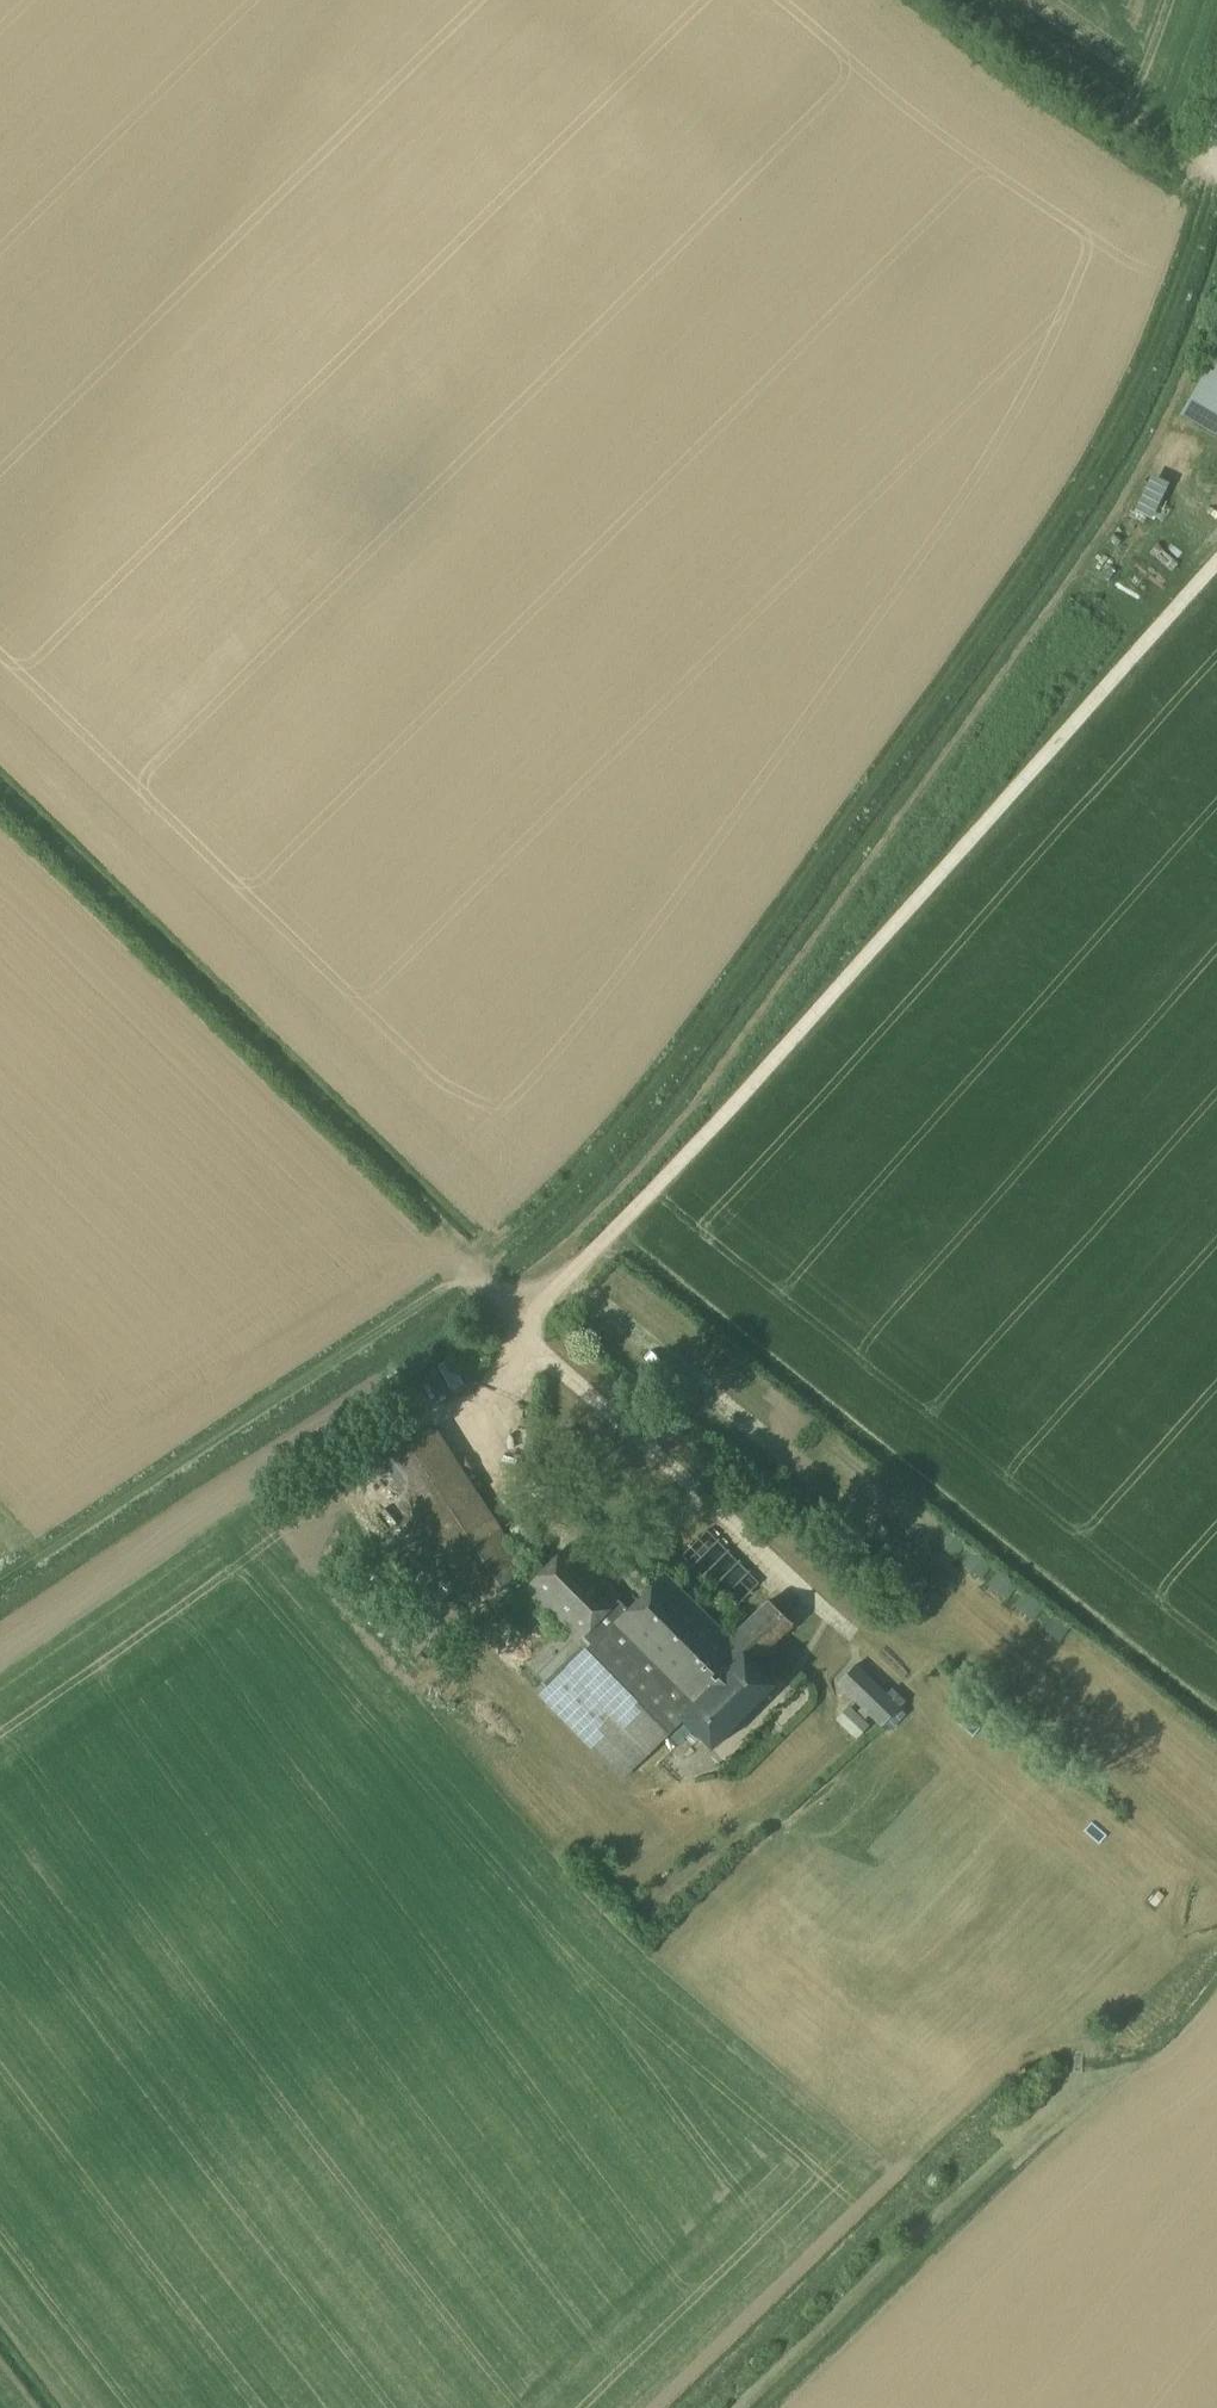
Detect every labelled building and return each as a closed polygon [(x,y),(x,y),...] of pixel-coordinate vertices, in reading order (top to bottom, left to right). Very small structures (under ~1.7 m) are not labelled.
[(454,1388),(441,1366),(461,1355),(450,1336),(402,1365),(426,1405),(454,1388)] [(455,1391),(469,1385),(457,1358),(444,1363),(455,1391)] [(530,1571),(436,1427),(382,1462),(476,1605),(530,1571)] [(948,1526),(937,1540),(953,1552),(964,1538),(948,1526)] [(760,1584),(710,1532),(708,1530),(683,1555),(734,1608),(760,1584)] [(571,1542),(552,1561),(524,1589),(561,1628),(526,1663),(543,1682),(534,1691),(622,1781),(681,1723),(709,1752),(779,1683),(760,1659),(794,1626),(770,1599),(732,1637),(665,1572),(624,1604),(620,1601),(625,1595),(571,1542)] [(969,1547),(963,1566),(987,1574),(993,1555),(969,1547)] [(994,1568),(989,1585),(1013,1593),(1018,1576),(994,1568)] [(1017,1601),(1036,1616),(1046,1603),(1027,1588),(1017,1601)] [(1061,1634),(1068,1618),(1050,1611),(1043,1626),(1061,1634)] [(857,1663),(838,1683),(883,1725),(902,1705),(857,1663)] [(859,1738),(872,1723),(851,1704),(838,1719),(859,1738)]
